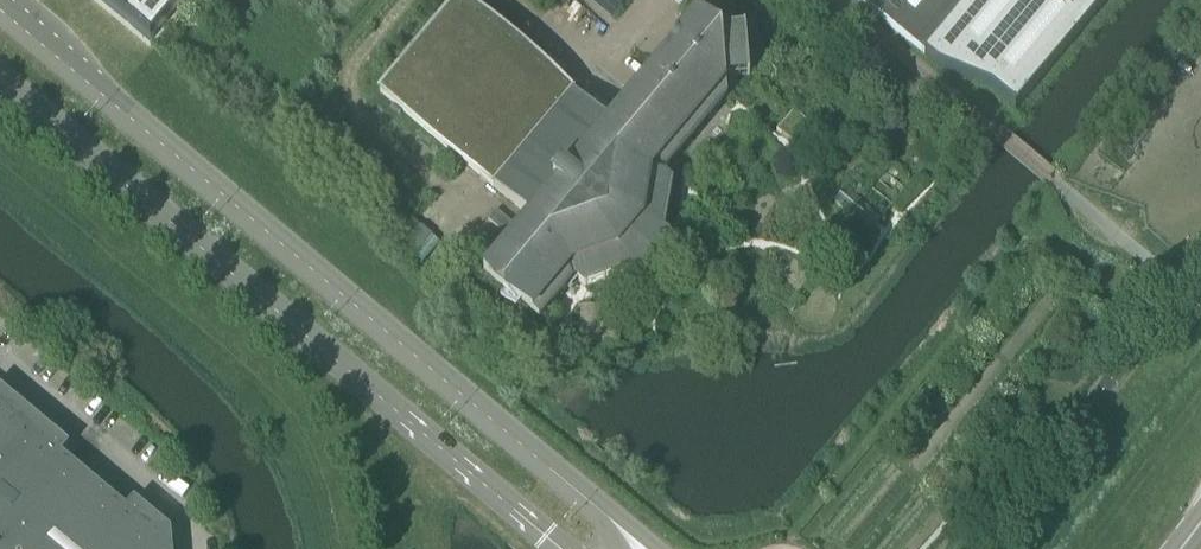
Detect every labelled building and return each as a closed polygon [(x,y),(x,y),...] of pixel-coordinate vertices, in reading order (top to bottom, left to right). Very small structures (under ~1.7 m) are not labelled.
[(150,42),(185,0),(101,0),(150,42)] [(723,100),(725,97),(727,97),(726,80),(749,78),(745,31),(743,31),(743,32),(722,34),(700,16),(610,123),(463,0),(457,0),(380,92),(467,165),(492,186),(531,218),(484,274),(539,320),(571,281),(577,279),(578,281),(584,286),(630,269),(633,274),(655,257),(668,233),(662,231),(671,183),(665,178),(663,177),(664,170),(723,100)] [(938,68),(989,90),(1007,105),(1015,111),(1108,0),(857,0),(938,68)] [(62,455),(69,446),(0,388),(0,548),(173,548),(171,531),(134,500),(126,509),(62,455)]
